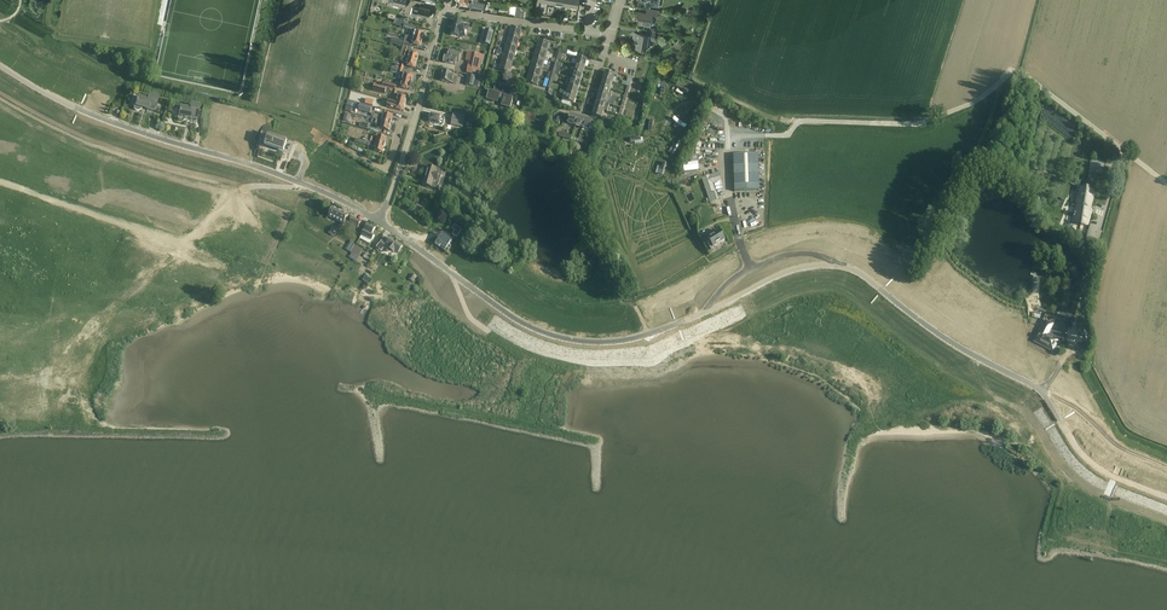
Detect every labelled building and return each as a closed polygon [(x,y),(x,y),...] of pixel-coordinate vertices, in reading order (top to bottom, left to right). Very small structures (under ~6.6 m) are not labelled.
[(168,0),(162,0),(160,13),(157,25),(162,26),(168,0)] [(429,17),(431,10),(420,7),(420,8),(414,6),(412,14),(412,16),(413,18),(415,18),(417,17),(417,16),(418,16),(418,14),(429,17)] [(517,6),(515,16),(522,17),(524,7),(517,6)] [(657,17),(658,11),(647,9),(646,13),(638,12),(636,18),(639,19),(638,24),(650,26),(651,16),(657,17)] [(454,21),(451,35),(458,37),(459,36),(463,37),(465,30),(467,31),(469,26),(462,24),(462,23),(454,21)] [(423,40),(424,33),(415,30),(416,27),(404,24),(403,27),(409,29),(408,35),(413,37),(423,40)] [(519,40),(522,31),(511,28),(508,37),(519,40)] [(654,40),(655,32),(646,30),(645,34),(634,32),(633,37),(635,37),(634,44),(639,45),(639,48),(646,49),(648,39),(654,40)] [(483,36),(482,43),(489,45),(491,38),(483,36)] [(421,47),(423,40),(413,37),(411,45),(421,47)] [(516,49),(519,40),(508,37),(506,46),(516,49)] [(401,46),(402,40),(391,38),(390,43),(401,46)] [(547,52),(549,43),(539,40),(536,49),(547,52)] [(416,62),(418,54),(410,52),(411,48),(408,48),(409,44),(406,43),(405,47),(402,46),(399,57),(402,58),(407,59),(408,59),(416,62)] [(514,58),(516,49),(506,46),(504,52),(501,51),(500,53),(503,54),(503,55),(514,58)] [(544,61),(547,52),(536,49),(533,58),(544,61)] [(448,56),(445,55),(443,62),(455,65),(456,61),(458,62),(460,54),(454,52),(454,51),(449,50),(448,56)] [(476,66),(479,55),(471,53),(467,73),(475,74),(476,70),(479,71),(480,67),(476,66)] [(514,58),(503,55),(501,62),(512,65),(514,58)] [(584,67),(587,60),(574,56),(573,59),(577,60),(575,64),(584,67)] [(415,69),(416,62),(408,59),(407,59),(402,58),(401,62),(406,63),(406,67),(415,69)] [(542,69),(544,61),(533,58),(531,66),(542,69)] [(510,73),(512,65),(501,62),(499,70),(510,73)] [(582,74),(584,67),(575,64),(573,72),(582,74)] [(539,78),(542,69),(531,66),(529,75),(539,78)] [(452,84),(454,76),(451,76),(451,73),(443,71),(443,72),(441,71),(441,75),(442,75),(441,81),(452,84)] [(580,82),(582,74),(573,72),(571,71),(570,74),(572,75),(571,79),(580,82)] [(618,73),(612,71),(611,74),(605,72),(603,79),(612,82),(615,83),(616,80),(613,79),(613,76),(617,77),(618,73)] [(404,73),(402,80),(411,83),(413,76),(404,73)] [(480,78),(467,75),(465,85),(478,88),(480,78)] [(537,85),(539,78),(529,75),(526,82),(537,85)] [(656,76),(654,80),(671,85),(672,79),(656,76)] [(578,89),(580,82),(572,80),(571,79),(568,78),(566,85),(569,86),(578,89)] [(610,89),(612,82),(603,79),(601,86),(610,89)] [(409,90),(411,83),(402,80),(400,88),(409,90)] [(511,96),(514,87),(495,82),(493,91),(488,89),(485,99),(497,103),(498,98),(502,99),(500,106),(510,109),(513,97),(511,96)] [(384,94),(386,88),(374,85),(373,91),(384,94)] [(576,96),(578,89),(569,86),(567,93),(576,96)] [(608,93),(610,89),(601,86),(599,93),(608,96),(610,97),(611,94),(608,93)] [(574,103),(576,96),(567,93),(563,92),(562,96),(566,97),(565,101),(562,100),(561,103),(569,106),(570,102),(574,103)] [(610,97),(608,96),(599,93),(596,101),(605,104),(609,105),(610,105),(612,97),(610,97)] [(136,103),(136,104),(135,104),(135,105),(134,105),(133,106),(133,107),(133,108),(133,109),(134,109),(134,110),(135,111),(136,111),(137,111),(138,111),(139,111),(140,110),(140,109),(141,109),(142,109),(142,108),(147,110),(147,109),(154,111),(158,98),(148,95),(147,100),(138,97),(136,101),(136,103)] [(405,104),(407,97),(398,95),(396,102),(405,104)] [(405,104),(396,102),(389,100),(387,107),(394,109),(403,112),(405,104)] [(609,105),(605,104),(596,101),(594,108),(603,111),(607,112),(609,105)] [(360,104),(358,110),(370,113),(372,108),(360,104)] [(119,111),(118,115),(113,114),(113,117),(119,118),(121,106),(116,105),(115,110),(119,111)] [(179,112),(178,114),(178,115),(177,115),(177,116),(176,117),(176,118),(176,119),(177,120),(177,121),(178,121),(179,122),(180,122),(181,122),(182,121),(183,121),(183,120),(184,120),(184,119),(187,119),(190,119),(196,120),(199,107),(190,105),(190,109),(180,107),(179,112)] [(601,118),(603,111),(594,108),(592,116),(601,118)] [(444,117),(440,116),(431,113),(429,122),(438,124),(442,125),(444,117)] [(390,124),(392,116),(384,114),(383,116),(374,114),(373,119),(378,120),(382,121),(390,124)] [(464,121),(465,117),(453,114),(452,121),(451,125),(462,127),(464,121)] [(574,125),(577,116),(570,114),(567,123),(574,125)] [(582,128),(584,119),(577,116),(574,125),(582,128)] [(589,130),(591,121),(584,119),(582,128),(589,130)] [(676,119),(674,122),(684,129),(686,126),(676,119)] [(388,131),(390,124),(382,121),(379,129),(388,131)] [(665,129),(663,138),(676,143),(683,133),(665,129)] [(266,143),(269,135),(262,133),(259,140),(266,143)] [(269,135),(266,143),(264,146),(284,152),(284,149),(287,142),(287,141),(269,134),(269,135)] [(384,145),(386,138),(377,136),(376,143),(384,145)] [(382,153),(384,145),(376,143),(372,142),(366,140),(365,145),(374,147),(373,151),(382,153)] [(291,152),(293,144),(294,144),(287,142),(284,149),(291,152)] [(759,191),(758,154),(733,155),(734,192),(759,191)] [(437,189),(442,171),(427,167),(422,185),(437,189)] [(676,174),(680,185),(693,181),(692,178),(687,179),(684,171),(676,174)] [(721,181),(719,173),(702,178),(704,186),(713,184),(721,181)] [(715,192),(713,184),(704,186),(710,203),(719,200),(716,192),(715,192)] [(1091,191),(1086,191),(1084,191),(1085,189),(1077,188),(1073,202),(1078,203),(1075,213),(1074,213),(1073,217),(1074,217),(1072,222),(1077,223),(1078,221),(1081,222),(1081,224),(1087,226),(1091,212),(1089,211),(1094,193),(1091,191)] [(328,216),(343,224),(348,215),(332,207),(328,216)] [(349,224),(357,228),(361,222),(352,217),(349,224)] [(371,241),(376,232),(374,231),(375,228),(367,223),(361,235),(371,241)] [(456,237),(462,230),(455,225),(452,229),(454,231),(452,234),(456,237)] [(713,248),(725,241),(720,232),(708,239),(713,248)] [(438,240),(435,244),(440,248),(441,246),(446,251),(452,242),(442,235),(440,238),(438,237),(437,239),(438,240)] [(402,246),(390,238),(388,242),(383,238),(379,244),(386,249),(387,252),(392,251),(393,252),(394,251),(397,253),(402,246)] [(353,250),(356,244),(351,241),(347,247),(353,250)] [(363,249),(356,244),(353,250),(360,254),(363,249)] [(1059,340),(1042,331),(1039,329),(1033,342),(1053,352),(1059,340)]
